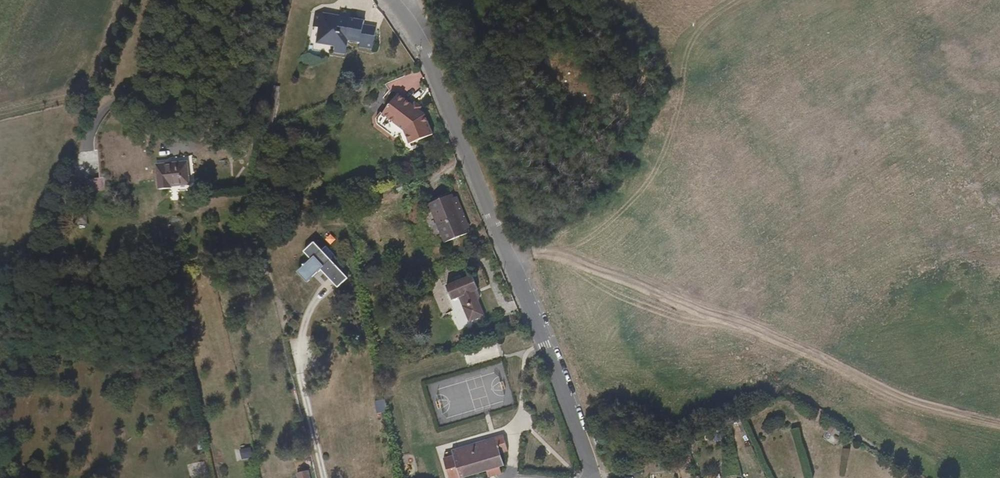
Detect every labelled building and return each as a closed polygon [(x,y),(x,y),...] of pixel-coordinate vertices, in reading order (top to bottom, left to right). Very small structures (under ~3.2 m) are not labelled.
[(349,27),(353,28),(354,19),(340,16),(338,25),(344,26),(345,24),(349,25),(349,27)] [(358,53),(371,56),(375,37),(362,35),(362,30),(353,28),(349,27),(349,25),(345,24),(344,26),(338,25),(338,28),(328,26),(329,23),(314,20),(311,33),(316,34),(321,35),(318,48),(333,52),(332,56),(330,62),(344,65),(347,47),(359,49),(358,53)] [(312,52),(332,56),(333,52),(318,48),(321,35),(316,34),(312,52)] [(423,109),(398,88),(380,107),(400,123),(407,141),(432,132),(423,109)] [(267,123),(273,121),(276,107),(271,107),(267,123)] [(181,183),(180,164),(147,165),(148,184),(181,183)] [(465,225),(453,194),(451,191),(428,200),(445,238),(467,230),(465,225)] [(459,192),(453,194),(465,225),(472,221),(459,192)] [(336,287),(344,279),(328,262),(332,258),(322,248),(318,252),(311,244),(300,254),(308,263),(304,267),(302,265),(299,268),(300,270),(296,274),(306,284),(317,274),(315,272),(318,269),(336,287)] [(477,282),(471,268),(445,280),(451,295),(447,297),(451,306),(460,303),(466,316),(482,310),(472,285),(477,282)] [(507,437),(455,450),(456,455),(446,458),(451,477),(464,477),(487,472),(489,477),(490,477),(502,475),(500,468),(505,467),(502,455),(511,453),(507,437)] [(601,465),(606,477),(609,477),(613,476),(607,463),(601,465)]
